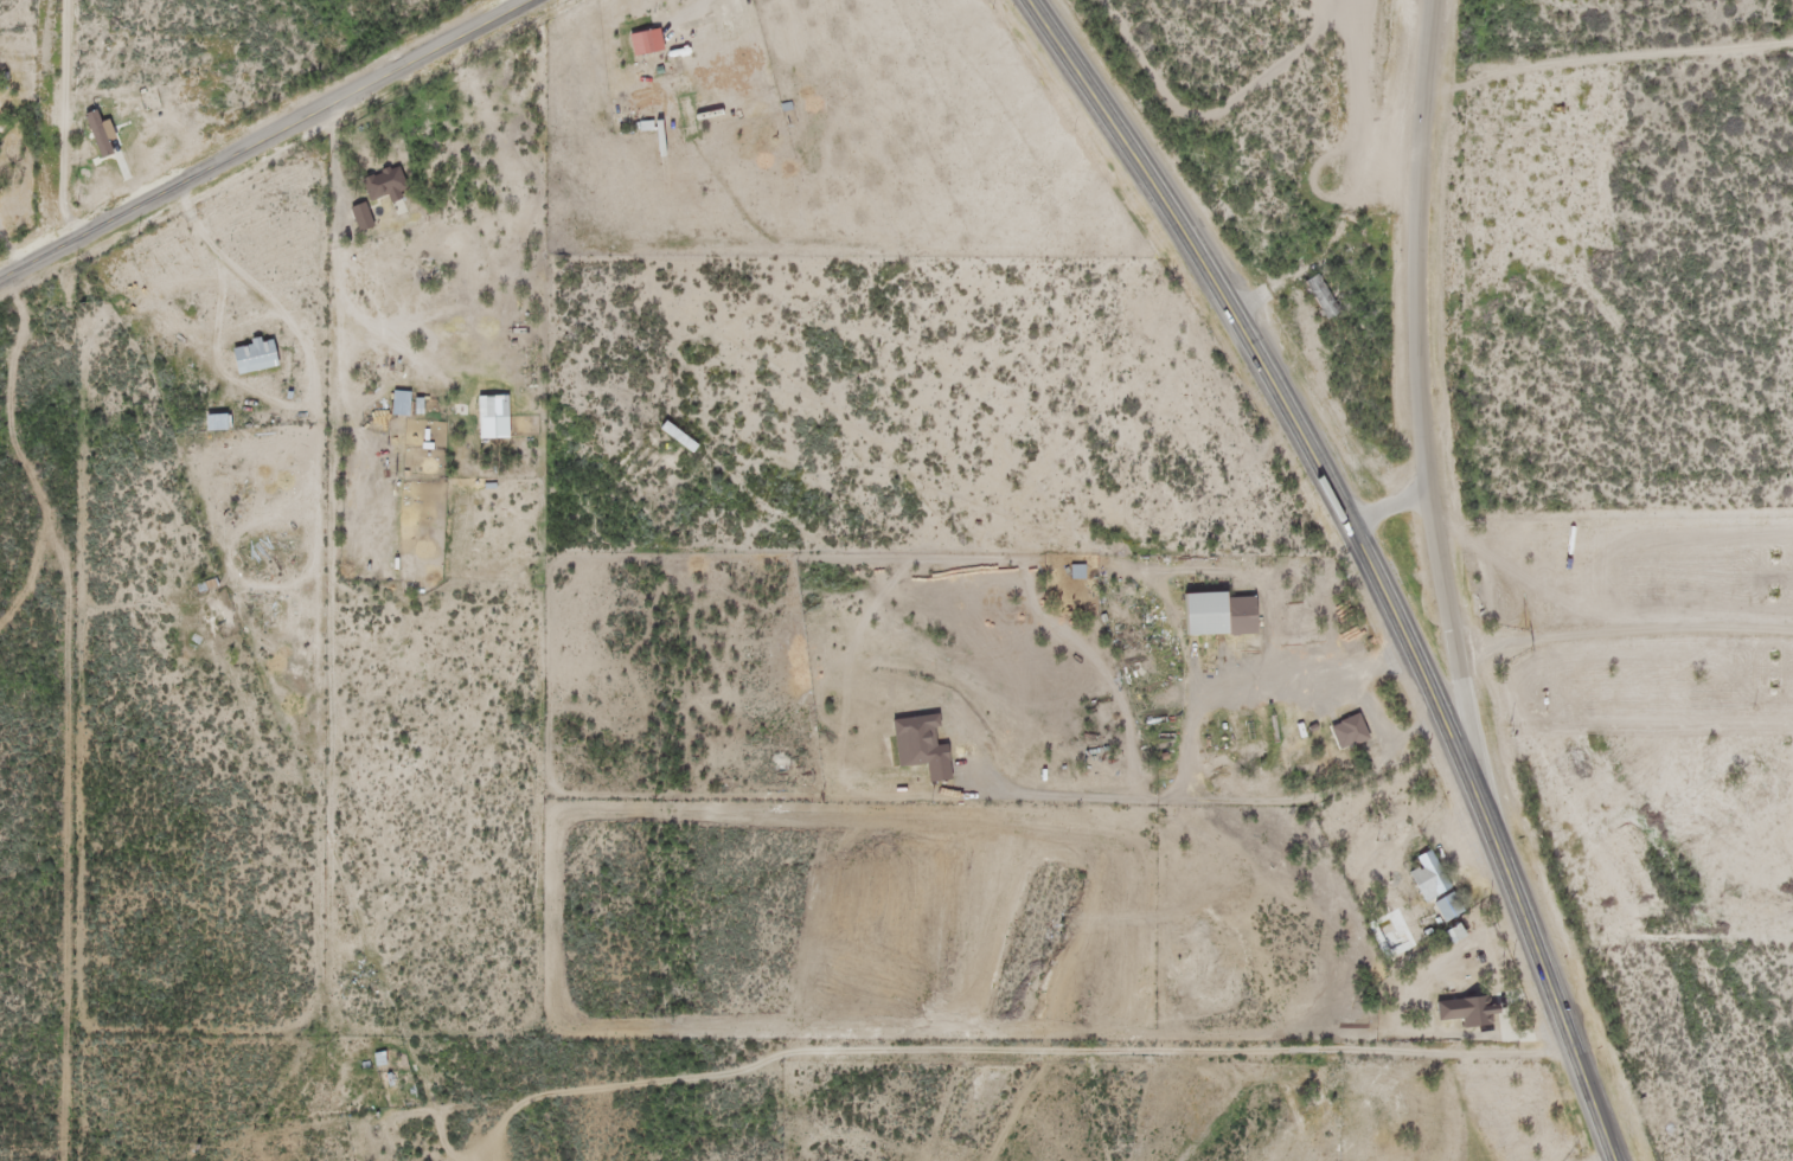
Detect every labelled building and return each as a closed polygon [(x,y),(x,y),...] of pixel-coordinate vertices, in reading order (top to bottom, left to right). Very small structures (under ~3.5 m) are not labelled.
[(108,142),(102,123),(82,128),(89,148),(108,142)] [(400,190),(390,168),(354,184),(364,206),(400,190)] [(343,211),(351,233),(364,228),(357,207),(343,211)] [(265,340),(224,348),(230,378),(271,369),(265,340)] [(501,442),(501,398),(471,398),(471,442),(501,442)] [(652,433),(685,455),(691,447),(657,424),(652,433)] [(1177,596),(1178,639),(1249,636),(1248,599),(1219,600),(1219,595),(1177,596)] [(1343,750),(1361,742),(1350,716),(1331,723),(1343,750)] [(1412,870),(1402,874),(1415,904),(1442,893),(1424,852),(1408,860),(1412,870)] [(1427,906),(1437,924),(1456,913),(1445,895),(1427,906)] [(1490,1005),(1482,1006),(1482,998),(1452,1001),(1455,1031),(1492,1027),(1490,1005)]
